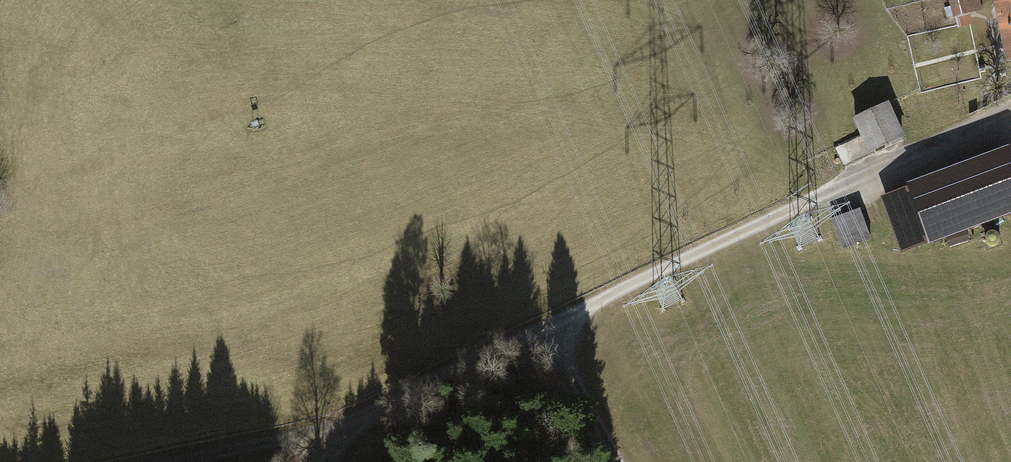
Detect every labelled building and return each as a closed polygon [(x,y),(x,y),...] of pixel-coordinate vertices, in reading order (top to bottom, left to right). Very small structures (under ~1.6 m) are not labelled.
[(952,17),(980,9),(977,0),(950,0),(947,1),(952,17)] [(1010,59),(1010,0),(989,0),(1000,61),(1010,59)] [(901,138),(886,103),(850,119),(858,138),(865,154),(901,138)] [(876,198),(897,253),(1010,211),(1010,166),(1003,146),(898,185),(900,189),(876,198)] [(856,211),(829,223),(841,253),(869,241),(856,211)]
